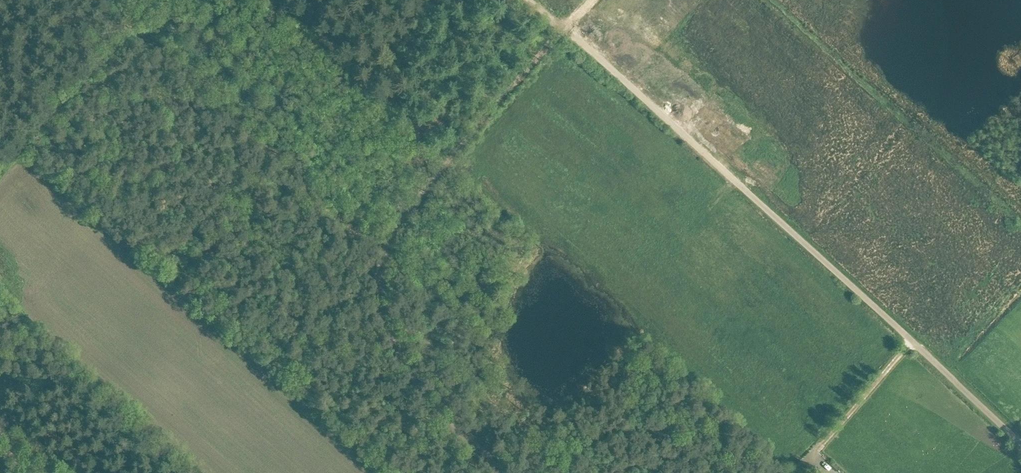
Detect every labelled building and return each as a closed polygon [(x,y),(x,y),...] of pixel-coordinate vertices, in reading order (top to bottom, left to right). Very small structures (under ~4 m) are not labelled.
[(813,472),(802,461),(793,469),(797,472),(812,472),(813,472)]
